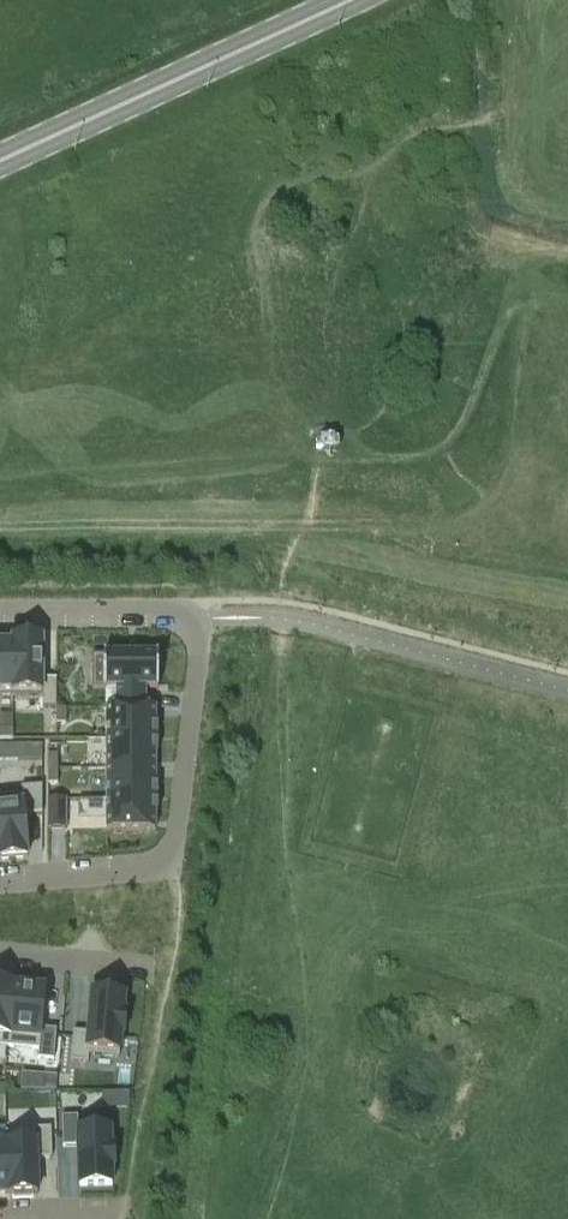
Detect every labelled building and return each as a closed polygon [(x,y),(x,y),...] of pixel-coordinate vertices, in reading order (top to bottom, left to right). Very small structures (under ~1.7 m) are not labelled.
[(43,640),(12,640),(12,642),(13,642),(13,697),(43,697),(43,708),(57,708),(57,679),(43,679),(43,640)] [(13,697),(13,642),(12,642),(0,642),(0,697),(13,697)] [(92,656),(93,689),(104,689),(104,691),(106,691),(106,689),(117,689),(117,709),(146,709),(146,708),(146,689),(157,689),(157,691),(158,691),(159,654),(157,654),(157,655),(106,655),(106,654),(104,654),(104,655),(92,656)] [(107,709),(107,739),(156,739),(156,708),(146,708),(146,709),(117,709),(107,709)] [(57,709),(57,724),(66,724),(66,709),(57,709)] [(13,739),(13,730),(0,730),(0,739),(13,739)] [(107,739),(107,770),(156,770),(156,739),(107,739)] [(43,745),(18,745),(18,760),(43,760),(43,745)] [(58,755),(48,755),(48,769),(58,769),(58,755)] [(58,769),(48,769),(49,784),(58,784),(58,769)] [(107,770),(107,800),(156,800),(156,770),(107,770)] [(0,793),(0,859),(28,857),(24,816),(43,815),(43,786),(21,787),(22,791),(0,793)] [(49,800),(49,829),(66,829),(66,800),(49,800)] [(80,801),(81,818),(107,818),(107,831),(156,831),(156,800),(107,800),(107,801),(80,801)] [(8,1047),(14,986),(0,985),(0,1046),(8,1047)] [(14,986),(8,1047),(39,1050),(38,1059),(54,1060),(57,1030),(42,1029),(45,989),(14,986)] [(74,1032),(71,1062),(88,1063),(89,1055),(119,1057),(121,1034),(124,1035),(126,1014),(123,1013),(125,996),(92,993),(89,1033),(74,1032)] [(44,1077),(44,1091),(57,1091),(57,1077),(44,1077)] [(104,1107),(130,1107),(130,1094),(104,1094),(104,1107)] [(78,1116),(62,1117),(63,1147),(78,1147),(80,1187),(112,1186),(112,1168),(115,1168),(114,1147),(111,1147),(111,1130),(78,1131),(78,1116)] [(33,1132),(6,1133),(6,1144),(8,1144),(9,1194),(13,1194),(13,1198),(33,1198),(33,1193),(38,1193),(37,1159),(52,1158),(51,1128),(33,1129),(33,1132)] [(0,1144),(0,1194),(9,1194),(8,1144),(6,1144),(0,1144)]
